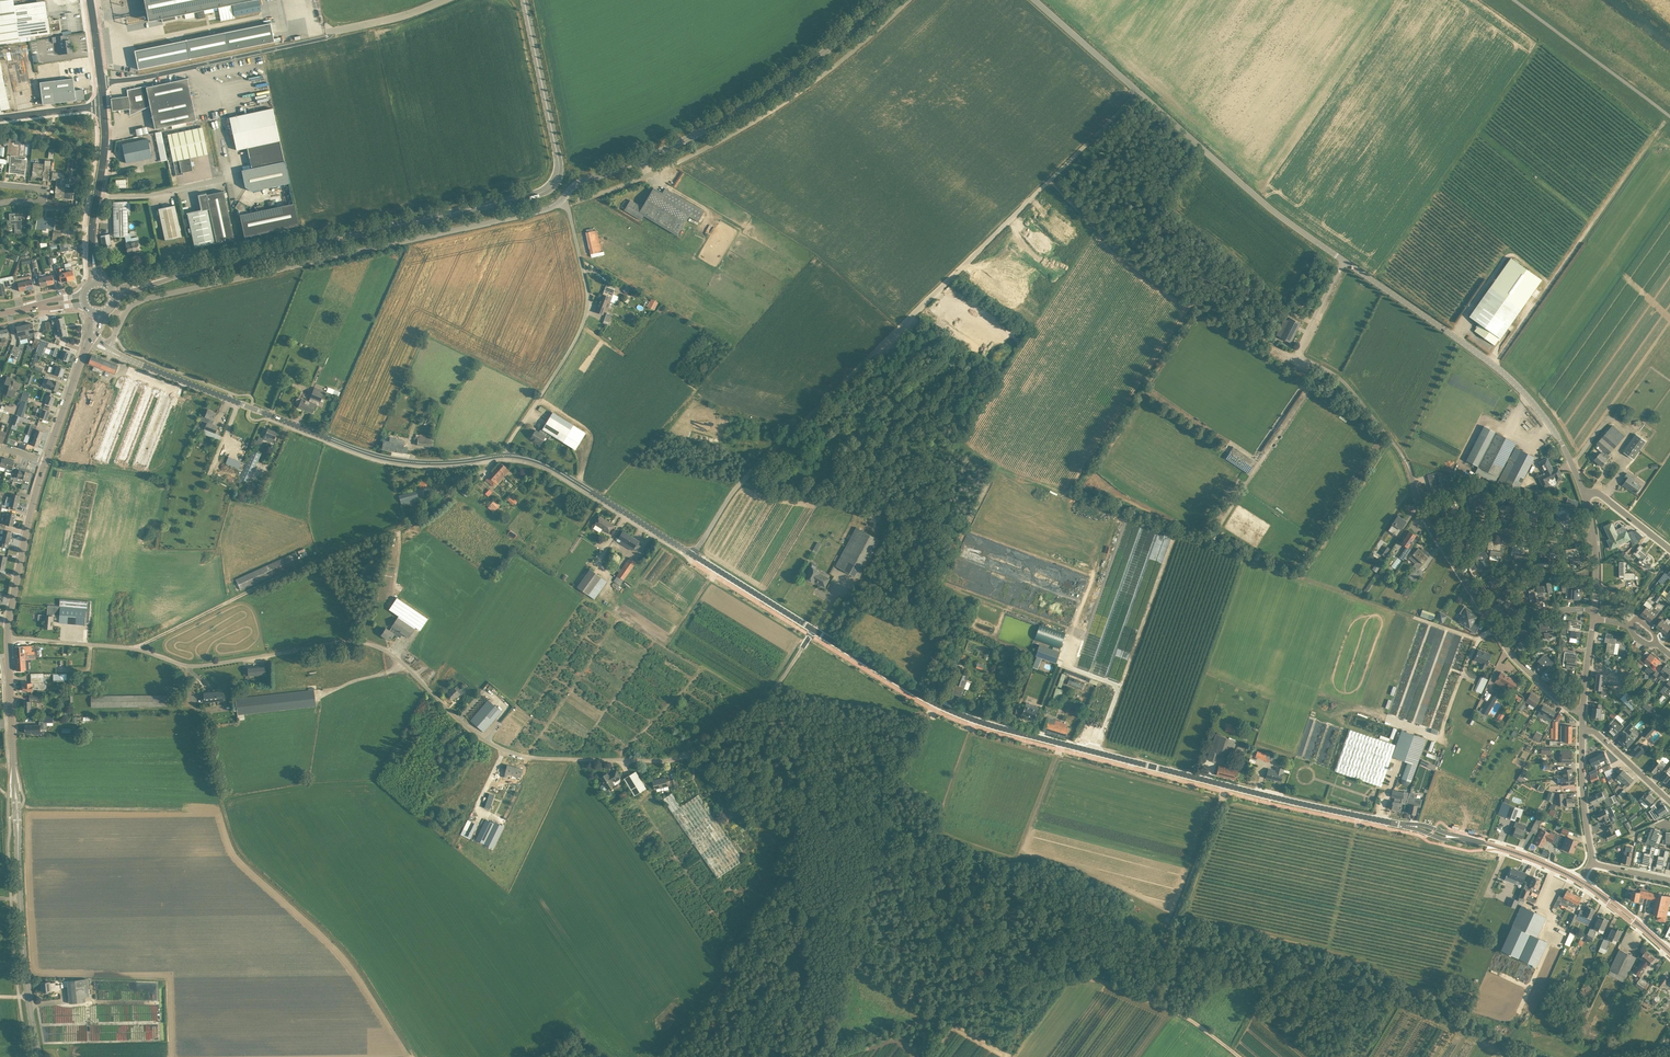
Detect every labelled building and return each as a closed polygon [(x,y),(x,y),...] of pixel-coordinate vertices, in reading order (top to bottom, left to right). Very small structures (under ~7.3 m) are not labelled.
[(149,21),(252,0),(145,0),(149,21)] [(259,0),(257,0),(232,5),(235,16),(262,10),(259,0)] [(14,5),(17,22),(48,17),(46,1),(14,5)] [(48,17),(17,22),(19,42),(31,40),(30,36),(51,34),(48,17)] [(51,34),(61,32),(59,19),(51,20),(51,18),(50,17),(48,17),(51,34)] [(186,40),(190,59),(275,41),(271,22),(186,40)] [(129,51),(135,50),(157,46),(153,25),(125,31),(126,35),(123,36),(126,49),(126,50),(127,50),(127,51),(128,51),(129,51)] [(53,42),(57,42),(59,55),(72,52),(72,48),(71,48),(70,40),(65,41),(64,35),(53,37),(52,37),(53,42)] [(0,60),(0,110),(10,108),(0,60)] [(71,102),(83,100),(84,99),(84,98),(83,89),(75,90),(73,78),(40,82),(43,104),(71,101),(71,102)] [(181,80),(149,87),(146,86),(127,90),(130,115),(150,106),(154,121),(155,129),(190,121),(196,120),(188,78),(181,80)] [(111,101),(113,114),(131,111),(129,98),(111,101)] [(275,117),(273,107),(229,117),(231,127),(275,117)] [(237,150),(248,148),(253,168),(285,161),(275,117),(231,127),(237,150)] [(138,135),(150,133),(148,126),(137,128),(138,135)] [(190,158),(208,154),(202,127),(168,134),(173,161),(174,161),(177,176),(184,174),(183,172),(193,170),(190,158)] [(155,132),(161,161),(167,160),(161,131),(155,132)] [(126,163),(152,157),(148,139),(122,144),(126,163)] [(10,165),(10,167),(9,173),(10,173),(10,172),(21,174),(21,175),(25,176),(27,159),(22,159),(22,163),(14,162),(14,165),(10,165)] [(252,191),(289,183),(290,183),(285,161),(253,168),(242,170),(246,187),(252,191)] [(34,162),(33,171),(32,176),(40,177),(40,176),(43,177),(43,180),(48,181),(50,166),(45,165),(45,163),(34,162)] [(56,192),(56,194),(55,197),(64,198),(66,186),(62,185),(63,177),(57,177),(58,172),(53,172),(52,179),(57,180),(55,190),(57,190),(57,192),(56,192)] [(66,186),(64,198),(73,199),(74,192),(76,179),(70,178),(69,186),(66,186)] [(127,187),(126,179),(116,179),(116,187),(127,187)] [(653,188),(650,194),(642,207),(630,200),(624,210),(641,220),(644,215),(677,235),(689,216),(698,221),(704,211),(665,188),(662,193),(653,188)] [(198,195),(201,210),(188,213),(195,247),(216,243),(217,244),(235,240),(224,191),(207,194),(206,193),(198,195)] [(113,202),(114,237),(125,236),(128,236),(128,233),(127,201),(113,202)] [(294,203),(293,203),(248,213),(244,210),(247,206),(239,201),(235,208),(239,210),(237,213),(240,216),(245,237),(250,236),(252,236),(253,235),(259,234),(260,235),(261,233),(299,225),(295,209),(294,203)] [(175,205),(159,208),(165,241),(182,237),(175,205)] [(7,220),(8,225),(14,224),(15,234),(22,234),(21,221),(25,220),(25,215),(18,215),(18,217),(15,217),(15,216),(14,213),(9,213),(10,220),(7,220)] [(39,214),(36,229),(46,230),(46,228),(54,229),(54,230),(56,217),(56,218),(48,217),(48,218),(39,216),(39,214)] [(586,232),(591,254),(601,252),(597,230),(592,231),(586,232)] [(62,233),(57,232),(53,231),(52,241),(61,242),(61,241),(62,233)] [(107,245),(108,247),(112,246),(109,234),(101,235),(103,246),(107,245)] [(140,250),(138,241),(126,244),(128,253),(140,250)] [(10,250),(2,245),(0,244),(0,245),(0,248),(9,252),(10,250)] [(22,265),(31,263),(30,255),(21,257),(22,265)] [(1511,258),(1491,286),(1490,287),(1470,316),(1469,316),(1479,324),(1474,331),(1494,345),(1500,338),(1501,338),(1507,329),(1510,324),(1521,309),(1542,280),(1511,258)] [(66,271),(68,280),(75,279),(72,266),(71,266),(70,262),(64,263),(66,271)] [(68,280),(66,271),(62,272),(61,268),(58,269),(61,282),(68,280)] [(55,283),(54,278),(52,270),(49,271),(50,275),(46,276),(48,285),(55,283)] [(48,285),(46,276),(45,274),(41,275),(41,273),(38,273),(41,286),(48,285)] [(15,275),(0,278),(0,295),(2,295),(3,295),(3,294),(6,294),(4,287),(15,285),(15,282),(14,282),(14,279),(15,275)] [(17,275),(15,275),(14,279),(14,282),(15,282),(18,282),(20,291),(27,289),(24,277),(24,276),(17,278),(17,275)] [(34,288),(31,275),(24,277),(27,289),(34,288)] [(604,290),(599,304),(605,306),(607,300),(610,302),(610,301),(615,289),(606,286),(604,290)] [(1308,302),(1311,298),(1299,292),(1297,296),(1308,302)] [(654,310),(659,302),(651,298),(647,306),(654,310)] [(599,304),(596,312),(603,314),(606,306),(608,307),(612,308),(614,303),(610,301),(610,302),(607,300),(605,306),(599,304)] [(612,314),(607,313),(603,322),(610,325),(611,321),(609,321),(612,314)] [(57,324),(57,326),(58,328),(65,326),(63,317),(56,319),(52,320),(53,325),(57,324)] [(1276,335),(1291,343),(1301,323),(1290,317),(1288,321),(1284,319),(1276,335)] [(35,332),(34,328),(33,323),(25,325),(28,338),(35,336),(35,338),(32,346),(37,348),(38,343),(39,343),(40,339),(36,338),(38,331),(35,332)] [(28,338),(25,325),(17,327),(19,336),(20,340),(28,338)] [(65,326),(58,328),(58,332),(55,333),(56,337),(59,336),(59,337),(67,335),(65,326)] [(2,342),(6,341),(6,340),(10,339),(9,335),(7,329),(0,330),(0,334),(2,342)] [(40,339),(39,343),(39,344),(36,354),(41,355),(42,353),(42,354),(45,346),(47,346),(49,342),(40,339)] [(14,345),(11,353),(15,355),(14,358),(18,360),(19,357),(23,359),(25,354),(21,352),(22,351),(17,350),(18,347),(14,345)] [(71,352),(60,349),(57,357),(60,358),(68,361),(71,352)] [(38,362),(40,356),(35,355),(32,365),(34,366),(36,362),(38,362)] [(117,364),(97,356),(92,355),(89,364),(94,366),(92,370),(102,373),(103,370),(114,374),(117,364)] [(54,374),(57,375),(62,377),(65,368),(55,364),(52,373),(54,374)] [(7,376),(5,383),(5,384),(5,386),(6,387),(3,397),(6,398),(7,395),(14,397),(16,393),(17,393),(18,390),(19,391),(21,383),(14,381),(15,378),(7,376)] [(50,389),(52,389),(57,391),(60,382),(53,380),(53,381),(48,379),(46,387),(51,388),(50,389)] [(84,391),(95,395),(97,388),(100,389),(101,386),(94,384),(93,387),(87,385),(86,387),(85,387),(84,391)] [(306,410),(313,413),(318,400),(320,402),(325,392),(315,387),(309,401),(302,398),(299,397),(297,398),(296,401),(297,403),(299,404),(298,407),(304,409),(306,409),(306,410)] [(338,396),(340,391),(329,387),(327,391),(338,396)] [(45,403),(47,404),(52,405),(55,397),(52,396),(53,393),(49,391),(45,403)] [(95,395),(84,391),(82,395),(83,396),(82,398),(89,400),(88,404),(94,406),(95,403),(93,402),(95,395)] [(21,399),(16,414),(25,417),(26,415),(24,414),(29,401),(21,399)] [(540,405),(537,410),(548,415),(550,411),(540,405)] [(77,412),(87,416),(90,409),(80,406),(77,412)] [(36,415),(42,417),(47,419),(50,412),(38,407),(36,412),(37,412),(36,415)] [(216,413),(208,409),(206,414),(203,413),(201,420),(207,422),(205,429),(216,434),(219,426),(211,423),(213,419),(216,413)] [(77,412),(75,419),(85,422),(87,416),(77,412)] [(552,412),(540,433),(545,436),(547,432),(563,442),(573,425),(552,412)] [(28,418),(25,417),(16,414),(16,415),(13,424),(15,425),(17,425),(17,423),(18,423),(18,422),(21,423),(21,421),(26,422),(28,418)] [(421,423),(428,426),(430,420),(424,417),(421,423)] [(1597,443),(1601,447),(1604,450),(1609,454),(1626,436),(1613,425),(1608,431),(1597,443)] [(30,436),(41,439),(43,431),(37,429),(33,428),(30,436)] [(264,439),(269,441),(273,442),(277,432),(268,428),(264,439)] [(534,441),(540,445),(545,436),(540,433),(535,430),(531,437),(535,440),(534,441)] [(1515,447),(1510,458),(1508,457),(1516,442),(1495,432),(1478,466),(1498,476),(1506,460),(1508,461),(1505,469),(1499,480),(1518,490),(1519,487),(1521,483),(1535,457),(1515,447)] [(430,446),(430,440),(431,435),(420,434),(420,436),(418,436),(418,437),(414,437),(414,444),(417,445),(430,446)] [(1624,452),(1628,455),(1634,459),(1646,441),(1641,437),(1636,434),(1632,441),(1624,452)] [(30,436),(30,438),(28,443),(32,444),(32,445),(38,447),(41,439),(30,436)] [(79,440),(69,437),(67,444),(77,447),(79,440)] [(382,449),(402,453),(406,453),(407,447),(404,446),(404,445),(404,441),(390,438),(390,442),(383,440),(382,449)] [(77,447),(67,444),(65,450),(75,454),(77,447)] [(1234,447),(1234,446),(1226,458),(1249,473),(1248,474),(1249,474),(1257,462),(1245,454),(1244,455),(1233,448),(1234,447)] [(1601,453),(1595,459),(1602,466),(1611,456),(1609,454),(1604,450),(1601,447),(1598,449),(1602,452),(1601,453)] [(94,457),(104,460),(106,453),(102,452),(102,449),(96,448),(94,457)] [(248,482),(261,454),(253,450),(240,478),(248,482)] [(9,458),(4,457),(4,458),(2,458),(0,466),(0,470),(5,471),(6,468),(7,468),(9,458)] [(61,463),(71,466),(73,460),(63,457),(61,463)] [(94,457),(92,463),(102,466),(104,460),(94,457)] [(13,461),(13,460),(9,458),(7,468),(6,468),(5,471),(11,473),(10,479),(13,480),(16,470),(13,469),(15,461),(13,461)] [(1553,470),(1547,458),(1539,462),(1545,474),(1539,477),(1544,487),(1550,484),(1548,482),(1555,478),(1556,481),(1562,478),(1559,473),(1560,473),(1558,468),(1553,470)] [(70,472),(71,466),(61,463),(59,469),(70,472)] [(102,466),(92,463),(90,469),(101,472),(102,466)] [(501,463),(486,479),(493,486),(496,484),(506,474),(509,470),(501,463)] [(23,483),(26,469),(22,468),(21,470),(19,469),(19,471),(16,470),(13,480),(23,483)] [(23,483),(29,485),(32,473),(30,472),(31,471),(26,469),(23,483)] [(99,478),(101,472),(90,469),(88,475),(99,478)] [(1437,472),(1428,474),(1431,483),(1430,483),(1432,493),(1444,490),(1443,487),(1447,485),(1444,476),(1438,477),(1437,472)] [(1627,479),(1623,485),(1627,487),(1628,487),(1637,493),(1636,493),(1636,494),(1637,492),(1638,492),(1639,491),(1638,491),(1642,486),(1635,481),(1636,479),(1627,473),(1624,478),(1627,479)] [(117,477),(116,484),(131,488),(133,481),(134,478),(125,475),(124,479),(117,477)] [(69,479),(58,476),(58,479),(57,479),(56,483),(67,486),(69,479)] [(427,479),(419,482),(421,489),(429,486),(427,479)] [(156,490),(158,484),(148,481),(146,487),(156,490)] [(67,486),(56,483),(55,487),(56,487),(55,490),(65,492),(67,486)] [(86,483),(85,489),(95,491),(97,485),(86,483)] [(114,491),(120,493),(129,495),(131,488),(116,484),(114,491)] [(145,493),(155,496),(156,490),(146,487),(145,493)] [(94,497),(95,491),(85,489),(83,495),(94,497)] [(416,490),(399,495),(401,502),(418,497),(416,490)] [(20,495),(14,494),(11,493),(11,497),(7,496),(6,499),(19,502),(20,498),(19,498),(20,495)] [(155,496),(145,493),(143,499),(154,502),(155,497),(155,496)] [(512,494),(507,499),(514,505),(518,500),(512,494)] [(1481,498),(1472,500),(1473,504),(1470,505),(1473,516),(1483,514),(1483,513),(1486,512),(1483,504),(1488,502),(1485,494),(1481,496),(1481,498)] [(83,495),(82,501),(92,504),(94,497),(83,495)] [(64,499),(53,496),(53,499),(52,499),(51,503),(62,506),(64,499)] [(9,506),(11,507),(17,508),(17,505),(18,505),(19,502),(6,499),(6,501),(10,502),(9,506)] [(141,505),(152,508),(152,507),(154,502),(143,499),(141,505)] [(495,499),(488,507),(493,512),(501,504),(495,499)] [(1440,508),(1443,518),(1454,514),(1453,511),(1457,510),(1454,500),(1439,505),(1440,508)] [(91,510),(92,504),(82,501),(80,507),(91,510)] [(127,505),(118,502),(111,501),(110,508),(125,512),(127,505)] [(62,506),(51,503),(50,507),(51,507),(50,510),(60,512),(62,506)] [(1508,504),(1499,506),(1500,510),(1496,510),(1499,522),(1509,520),(1508,519),(1512,518),(1508,504)] [(140,512),(150,514),(152,508),(141,505),(140,512)] [(79,513),(89,516),(91,510),(80,507),(79,513)] [(123,519),(125,512),(110,508),(108,515),(115,516),(123,519)] [(1535,510),(1525,513),(1526,516),(1523,517),(1526,529),(1536,526),(1535,525),(1539,525),(1535,510)] [(7,518),(15,520),(16,516),(15,516),(16,513),(8,511),(7,516),(7,518)] [(89,516),(79,513),(77,519),(88,522),(89,516)] [(1572,528),(1569,513),(1566,514),(1566,513),(1556,515),(1559,529),(1562,529),(1562,530),(1572,528)] [(1389,529),(1397,535),(1406,521),(1401,518),(1399,515),(1396,517),(1396,518),(1389,529)] [(46,522),(57,525),(58,519),(47,516),(46,522)] [(599,516),(595,524),(610,534),(615,526),(612,524),(599,516)] [(5,521),(5,524),(6,524),(7,525),(13,526),(13,523),(14,523),(15,520),(7,518),(3,517),(2,520),(5,521)] [(147,527),(148,521),(138,518),(137,525),(147,527)] [(57,525),(46,522),(45,529),(55,531),(57,525)] [(1612,523),(1604,526),(1609,535),(1611,538),(1608,540),(1611,548),(1631,539),(1633,545),(1638,541),(1634,533),(1629,535),(1625,526),(1616,530),(1612,523)] [(105,525),(104,532),(119,535),(121,528),(112,526),(105,525)] [(135,531),(146,533),(147,528),(147,527),(137,525),(135,531)] [(1215,539),(1220,533),(1222,530),(1221,530),(1215,526),(1209,535),(1215,539)] [(86,529),(75,527),(74,533),(85,536),(86,529)] [(857,527),(836,565),(858,578),(879,540),(857,527)] [(3,533),(0,533),(0,534),(0,535),(3,536),(11,538),(12,534),(11,534),(12,531),(4,530),(3,533)] [(146,533),(135,531),(134,537),(144,539),(144,538),(145,538),(146,533)] [(622,531),(618,538),(621,540),(620,542),(633,550),(634,548),(638,550),(642,544),(638,541),(622,531)] [(1406,546),(1403,551),(1408,554),(1413,546),(1410,544),(1416,535),(1409,531),(1405,537),(1404,536),(1400,542),(1406,546)] [(118,542),(119,535),(104,532),(102,539),(109,540),(108,544),(117,546),(118,542)] [(73,539),(83,542),(85,536),(74,533),(73,539)] [(54,538),(43,535),(42,542),(53,544),(54,538)] [(1473,544),(1471,535),(1465,536),(1463,537),(1463,536),(1456,537),(1457,540),(1456,540),(1457,550),(1469,548),(1469,545),(1473,544)] [(2,547),(7,548),(8,544),(9,544),(9,541),(10,542),(11,538),(3,536),(3,538),(2,538),(1,540),(0,540),(0,546),(2,547)] [(144,539),(134,537),(132,543),(143,545),(144,539)] [(71,546),(82,548),(83,542),(73,539),(71,546)] [(1501,549),(1501,543),(1498,542),(1498,541),(1489,540),(1487,552),(1490,552),(1490,556),(1489,559),(1499,560),(1500,554),(1502,555),(1503,548),(1503,549),(1501,549)] [(53,544),(42,542),(41,549),(51,551),(53,544)] [(131,549),(141,551),(143,545),(132,543),(131,549)] [(1529,547),(1525,546),(1522,546),(1522,545),(1513,543),(1511,555),(1514,556),(1513,559),(1527,561),(1529,547)] [(1645,565),(1648,568),(1652,564),(1649,562),(1650,562),(1649,561),(1652,558),(1648,555),(1642,550),(1644,547),(1640,544),(1633,553),(1646,564),(1645,565)] [(82,548),(71,546),(70,552),(81,554),(82,548)] [(1391,549),(1387,547),(1382,554),(1386,557),(1391,549)] [(1547,547),(1537,547),(1536,559),(1539,559),(1539,563),(1539,566),(1548,566),(1548,564),(1549,564),(1550,549),(1546,549),(1547,547)] [(305,548),(299,550),(301,557),(308,555),(305,548)] [(1418,560),(1414,565),(1418,568),(1430,554),(1427,551),(1425,554),(1418,548),(1412,554),(1418,560)] [(1570,565),(1580,563),(1579,549),(1575,549),(1575,548),(1565,549),(1567,561),(1570,561),(1570,565)] [(1475,561),(1468,565),(1470,568),(1469,569),(1474,577),(1484,571),(1487,569),(1485,566),(1487,565),(1483,560),(1482,560),(1480,557),(1482,555),(1483,557),(1487,555),(1484,550),(1478,554),(1473,557),(1475,561)] [(296,552),(241,577),(236,579),(241,589),(246,587),(301,563),(296,552)] [(619,585),(636,562),(630,557),(613,581),(619,585)] [(1626,561),(1620,561),(1620,577),(1624,577),(1624,579),(1635,579),(1636,572),(1626,572),(1626,561)] [(811,566),(805,577),(814,582),(815,581),(825,586),(829,578),(819,573),(820,571),(811,566)] [(37,567),(35,573),(46,575),(47,569),(37,567)] [(588,594),(601,576),(589,568),(576,586),(588,594)] [(1669,578),(1669,579),(1669,571),(1669,572),(1666,571),(1658,581),(1663,584),(1668,577),(1669,578)] [(1415,572),(1409,578),(1414,582),(1420,576),(1415,572)] [(45,582),(46,575),(35,573),(34,580),(45,582)] [(65,587),(67,576),(61,575),(59,586),(65,587)] [(73,577),(67,576),(65,587),(71,588),(73,577)] [(83,590),(85,579),(78,578),(76,589),(83,590)] [(85,579),(83,590),(89,591),(91,580),(85,579)] [(1543,587),(1533,589),(1528,590),(1529,593),(1528,593),(1530,603),(1536,601),(1538,600),(1539,601),(1542,600),(1546,600),(1545,593),(1544,591),(1547,590),(1548,593),(1552,592),(1551,584),(1550,581),(1546,582),(1546,584),(1546,585),(1543,586),(1543,587)] [(97,582),(95,589),(106,592),(108,584),(97,582)] [(114,587),(112,594),(116,595),(116,592),(127,595),(129,586),(118,584),(117,588),(114,587)] [(44,588),(33,586),(32,593),(42,595),(44,588)] [(1565,589),(1565,599),(1571,599),(1571,598),(1573,598),(1573,599),(1580,599),(1580,596),(1581,596),(1581,586),(1569,586),(1569,589),(1565,589)] [(1403,593),(1408,596),(1412,590),(1407,587),(1403,593)] [(42,595),(32,593),(31,599),(41,601),(42,595)] [(1503,595),(1496,599),(1499,603),(1493,607),(1498,615),(1499,614),(1501,617),(1506,614),(1506,613),(1507,612),(1508,613),(1513,609),(1504,594),(1503,595)] [(397,597),(389,609),(399,615),(398,617),(414,628),(415,627),(420,630),(428,617),(397,597)] [(44,620),(44,628),(52,628),(53,619),(60,619),(59,623),(85,625),(85,622),(89,623),(91,601),(60,599),(60,606),(48,605),(47,615),(40,615),(39,620),(44,620)] [(1644,604),(1647,606),(1641,614),(1646,617),(1645,618),(1654,607),(1652,605),(1647,601),(1644,604)] [(117,604),(116,611),(128,614),(128,609),(128,606),(117,604)] [(1478,616),(1471,611),(1472,610),(1464,605),(1460,613),(1462,614),(1458,620),(1465,625),(1464,626),(1475,633),(1480,626),(1474,622),(1478,616)] [(1654,607),(1645,618),(1646,618),(1651,621),(1656,614),(1654,612),(1657,609),(1654,607)] [(127,618),(128,614),(116,611),(115,618),(126,620),(126,618),(127,618)] [(1420,616),(1424,618),(1433,621),(1434,616),(1422,611),(1420,616)] [(1440,611),(1436,617),(1435,618),(1442,623),(1447,616),(1440,611)] [(381,635),(389,640),(394,633),(400,638),(403,633),(408,637),(414,628),(398,617),(397,617),(391,626),(392,627),(389,631),(386,628),(381,635)] [(1661,630),(1669,619),(1668,618),(1665,621),(1663,619),(1656,626),(1661,630)] [(1669,619),(1661,630),(1666,634),(1669,629),(1669,625),(1669,624),(1669,623),(1669,620),(1669,619)] [(1579,622),(1569,620),(1567,632),(1570,633),(1569,637),(1579,638),(1582,623),(1578,623),(1579,622)] [(1549,622),(1539,623),(1541,635),(1544,635),(1545,638),(1555,637),(1552,622),(1549,623),(1549,622)] [(121,626),(114,624),(113,628),(115,628),(113,639),(122,641),(124,630),(120,629),(121,626)] [(1034,640),(1053,647),(1059,649),(1060,649),(1066,633),(1040,624),(1034,640)] [(1510,636),(1517,646),(1519,644),(1522,648),(1522,647),(1521,647),(1529,642),(1526,637),(1530,635),(1524,626),(1520,629),(1521,630),(1519,632),(1518,631),(1510,636)] [(102,628),(91,627),(90,636),(101,637),(102,628)] [(1616,638),(1606,637),(1605,642),(1608,642),(1606,652),(1614,653),(1615,647),(1619,648),(1620,644),(1615,643),(1616,638)] [(1060,652),(1058,651),(1059,649),(1053,647),(1052,649),(1039,644),(1035,655),(1037,656),(1042,658),(1056,663),(1060,652)] [(31,645),(23,646),(15,646),(16,658),(25,657),(25,650),(31,650),(31,652),(34,651),(34,645),(31,646),(31,645)] [(25,657),(16,658),(17,670),(26,670),(25,659),(35,659),(34,651),(31,652),(31,650),(25,650),(25,657)] [(1482,663),(1480,667),(1484,669),(1487,665),(1491,655),(1479,650),(1474,659),(1482,663)] [(1566,668),(1575,669),(1576,662),(1575,662),(1576,660),(1577,660),(1577,654),(1574,654),(1574,653),(1564,651),(1563,663),(1566,664),(1566,668)] [(1639,660),(1644,665),(1647,662),(1649,664),(1656,656),(1654,655),(1655,654),(1652,652),(1651,653),(1650,653),(1647,657),(1643,654),(1639,660)] [(960,659),(967,662),(969,656),(962,654),(960,659)] [(1541,661),(1535,667),(1536,667),(1537,668),(1538,669),(1543,673),(1542,674),(1543,674),(1554,663),(1546,656),(1546,657),(1543,655),(1539,659),(1541,661)] [(1037,656),(1033,666),(1038,668),(1042,658),(1037,656)] [(1647,667),(1650,669),(1652,671),(1654,673),(1657,670),(1659,667),(1657,665),(1660,661),(1661,659),(1658,657),(1658,658),(1656,656),(1649,664),(1647,667)] [(941,662),(938,669),(946,672),(948,665),(941,662)] [(1662,679),(1669,669),(1669,666),(1666,663),(1661,670),(1663,673),(1660,677),(1662,679)] [(265,665),(243,667),(244,676),(266,675),(265,665)] [(1096,686),(1098,681),(1065,668),(1063,672),(1067,674),(1066,675),(1070,677),(1069,678),(1084,684),(1085,682),(1096,686)] [(1662,679),(1666,683),(1664,686),(1667,688),(1669,685),(1669,669),(1662,679)] [(1657,670),(1654,673),(1651,677),(1654,680),(1659,672),(1657,670)] [(951,692),(961,696),(964,688),(961,687),(962,685),(964,686),(965,685),(969,676),(961,672),(956,685),(954,684),(951,692)] [(1508,677),(1501,672),(1495,682),(1502,686),(1504,684),(1513,689),(1518,682),(1508,676),(1508,677)] [(1597,673),(1596,681),(1603,682),(1607,682),(1608,675),(1604,674),(1597,673)] [(1481,676),(1479,680),(1474,690),(1482,693),(1488,679),(1481,676)] [(31,677),(31,682),(23,683),(23,685),(23,686),(22,687),(22,689),(23,690),(23,691),(33,690),(33,687),(38,687),(38,689),(44,689),(45,689),(46,688),(46,687),(46,686),(46,685),(46,684),(45,683),(44,683),(44,677),(43,677),(31,677)] [(1069,679),(1067,684),(1082,689),(1084,685),(1069,679)] [(1596,681),(1595,689),(1602,690),(1606,690),(1607,687),(1603,687),(1603,682),(1596,681)] [(463,691),(462,690),(458,686),(455,689),(453,687),(447,693),(453,699),(456,696),(457,697),(463,691)] [(235,698),(237,714),(316,706),(314,689),(235,698)] [(221,691),(204,693),(205,702),(225,700),(225,695),(222,696),(221,691)] [(1487,715),(1499,695),(1492,691),(1481,712),(1487,715)] [(1639,703),(1627,692),(1621,698),(1633,710),(1639,703)] [(1526,700),(1526,701),(1535,707),(1539,699),(1534,696),(1534,695),(1531,693),(1526,700)] [(35,711),(35,706),(37,706),(37,699),(41,699),(42,699),(42,694),(31,695),(31,700),(24,701),(24,707),(25,710),(25,711),(25,715),(31,715),(31,711),(35,711)] [(1212,709),(1218,710),(1221,700),(1215,698),(1212,709)] [(470,720),(478,727),(484,732),(502,711),(489,699),(470,720)] [(1027,703),(1024,708),(1023,713),(1028,715),(1030,716),(1035,718),(1037,713),(1039,707),(1027,703)] [(1604,719),(1605,714),(1603,713),(1602,713),(1602,707),(1602,704),(1595,703),(1595,707),(1593,707),(1592,716),(1599,716),(1598,718),(1600,720),(1603,720),(1604,719)] [(1545,718),(1549,721),(1555,712),(1543,705),(1539,712),(1546,716),(1545,718)] [(33,725),(25,725),(25,733),(33,733),(33,734),(41,734),(41,729),(47,729),(47,722),(53,722),(53,717),(47,717),(47,716),(43,716),(43,721),(40,721),(40,725),(33,725)] [(1047,717),(1043,731),(1065,738),(1068,729),(1067,728),(1068,724),(1056,720),(1047,717)] [(1615,718),(1611,723),(1613,725),(1609,730),(1615,736),(1620,731),(1624,726),(1621,723),(1615,718)] [(1236,734),(1239,727),(1220,720),(1218,727),(1236,734)] [(1634,725),(1631,722),(1625,729),(1628,731),(1620,740),(1625,745),(1624,745),(1626,748),(1627,747),(1634,740),(1629,735),(1632,731),(1630,729),(1634,725)] [(1561,725),(1560,734),(1571,734),(1572,726),(1565,725),(1565,726),(1561,725)] [(1644,734),(1647,737),(1654,729),(1651,726),(1644,734)] [(458,727),(444,740),(450,747),(464,734),(458,727)] [(1349,729),(1334,770),(1381,786),(1395,744),(1349,729)] [(1407,761),(1417,765),(1426,739),(1401,730),(1392,756),(1407,761)] [(1537,731),(1533,738),(1540,741),(1543,734),(1537,731)] [(1216,733),(1207,759),(1215,762),(1218,753),(1231,757),(1237,741),(1216,733)] [(1571,734),(1560,734),(1560,742),(1571,742),(1571,734)] [(1633,752),(1638,757),(1645,751),(1642,748),(1645,745),(1641,742),(1635,748),(1636,749),(1633,752)] [(1571,762),(1571,754),(1570,754),(1570,750),(1560,750),(1560,754),(1562,754),(1562,762),(1571,762)] [(1272,757),(1275,758),(1276,755),(1273,754),(1267,752),(1266,754),(1258,751),(1255,757),(1270,762),(1270,760),(1271,760),(1272,757)] [(1606,763),(1609,762),(1607,759),(1608,758),(1605,752),(1597,756),(1600,762),(1604,760),(1606,763)] [(1600,762),(1597,756),(1590,759),(1593,765),(1595,769),(1598,767),(1602,766),(1600,762)] [(1659,757),(1653,765),(1649,769),(1655,773),(1658,769),(1660,772),(1666,764),(1662,761),(1662,760),(1659,757)] [(1417,765),(1407,761),(1401,778),(1411,782),(1417,765)] [(1219,764),(1216,775),(1236,779),(1238,770),(1230,768),(1230,767),(1219,764)] [(1668,771),(1661,779),(1666,783),(1669,778),(1669,764),(1665,769),(1668,771)] [(523,769),(507,765),(505,773),(505,776),(512,778),(513,775),(521,777),(523,769)] [(1268,769),(1266,777),(1281,781),(1284,769),(1276,766),(1275,771),(1268,769)] [(1561,774),(1561,777),(1564,777),(1573,776),(1572,768),(1561,769),(1562,773),(1561,774)] [(601,777),(604,782),(604,783),(602,784),(601,786),(601,787),(601,788),(602,789),(603,790),(604,790),(605,790),(614,784),(613,781),(616,779),(621,776),(617,770),(609,775),(608,773),(601,777)] [(1518,777),(1522,780),(1525,782),(1527,778),(1524,776),(1526,773),(1523,770),(1518,777)] [(1620,778),(1623,781),(1629,774),(1624,770),(1615,779),(1617,781),(1620,778)] [(624,778),(627,783),(635,795),(646,788),(636,771),(624,778)] [(1629,774),(1623,781),(1626,783),(1623,786),(1626,788),(1634,779),(1629,774)] [(1561,777),(1560,777),(1561,785),(1565,785),(1575,783),(1574,776),(1573,776),(1564,777),(1561,777)] [(653,780),(655,788),(664,786),(665,790),(669,789),(669,786),(672,785),(672,787),(678,786),(676,778),(671,779),(671,780),(667,781),(666,777),(653,780)] [(1623,789),(1618,795),(1621,798),(1626,792),(1623,789)] [(1392,805),(1392,808),(1400,810),(1401,807),(1401,806),(1402,803),(1405,804),(1406,799),(1407,799),(1408,792),(1404,791),(1404,792),(1392,790),(1391,796),(1395,797),(1394,801),(1393,801),(1393,804),(1392,804),(1392,805)] [(1551,802),(1555,792),(1549,790),(1546,800),(1551,802)] [(1605,790),(1589,797),(1592,804),(1605,798),(1609,796),(1605,790)] [(1409,804),(1409,808),(1409,813),(1415,814),(1417,806),(1420,807),(1422,799),(1414,798),(1415,793),(1410,792),(1408,797),(1406,803),(1409,804)] [(1648,794),(1646,792),(1639,799),(1642,802),(1644,800),(1649,805),(1655,798),(1649,793),(1648,794)] [(672,793),(664,799),(718,877),(744,859),(699,794),(681,806),(672,793)] [(1563,806),(1567,806),(1575,805),(1574,798),(1566,798),(1566,793),(1556,793),(1557,805),(1563,805),(1563,806)] [(1618,801),(1615,794),(1608,797),(1611,804),(1618,801)] [(1514,820),(1516,816),(1519,808),(1502,802),(1497,814),(1505,817),(1514,820)] [(1661,816),(1668,811),(1664,805),(1658,809),(1654,803),(1651,806),(1655,813),(1652,815),(1655,819),(1661,816)] [(1605,810),(1597,814),(1599,820),(1602,819),(1604,823),(1610,820),(1610,819),(1613,818),(1612,816),(1614,814),(1611,807),(1605,809),(1605,810)] [(471,837),(477,824),(471,821),(465,834),(471,837)] [(504,826),(495,822),(485,843),(493,848),(504,826)] [(1521,838),(1524,830),(1523,830),(1526,825),(1517,822),(1513,835),(1521,837),(1521,838)] [(1613,825),(1606,828),(1609,833),(1606,834),(1609,840),(1618,835),(1615,830),(1613,825)] [(1542,828),(1534,843),(1542,847),(1546,839),(1551,842),(1554,836),(1549,833),(1550,833),(1542,828)] [(1658,847),(1663,835),(1660,833),(1661,830),(1655,828),(1655,829),(1652,828),(1649,834),(1652,835),(1651,839),(1656,841),(1654,845),(1658,847)] [(1578,841),(1568,837),(1563,848),(1573,852),(1578,841)] [(1651,846),(1650,853),(1645,852),(1642,864),(1648,865),(1649,862),(1652,863),(1656,847),(1651,846)] [(1665,850),(1664,856),(1659,855),(1656,867),(1662,868),(1663,865),(1666,866),(1669,851),(1665,850)] [(1633,852),(1628,851),(1627,855),(1625,854),(1623,863),(1630,864),(1632,856),(1633,852)] [(1526,873),(1522,872),(1520,871),(1519,872),(1511,869),(1509,876),(1506,875),(1505,879),(1518,884),(1519,881),(1522,882),(1526,873)] [(1540,890),(1538,889),(1540,884),(1539,884),(1541,879),(1533,876),(1528,888),(1532,890),(1532,891),(1538,894),(1540,890)] [(1524,888),(1520,897),(1525,899),(1528,890),(1527,889),(1524,888)] [(1567,890),(1562,901),(1569,905),(1574,894),(1567,890)] [(1643,897),(1648,898),(1649,892),(1641,890),(1640,892),(1633,890),(1631,900),(1642,902),(1643,897)] [(1668,912),(1669,902),(1669,901),(1669,896),(1658,893),(1658,894),(1649,892),(1648,898),(1656,900),(1653,914),(1667,917),(1668,912)] [(1582,898),(1574,894),(1569,905),(1573,907),(1574,906),(1576,907),(1578,904),(1582,898)] [(1515,908),(1519,900),(1510,897),(1507,905),(1515,908)] [(1537,937),(1542,927),(1546,917),(1522,905),(1521,905),(1511,925),(1512,925),(1501,950),(1537,966),(1547,943),(1547,942),(1537,937)] [(1586,912),(1581,909),(1578,916),(1586,920),(1588,917),(1592,919),(1596,910),(1589,907),(1586,912)] [(1566,928),(1571,930),(1577,915),(1578,916),(1581,909),(1580,909),(1578,915),(1573,912),(1568,925),(1566,928)] [(1594,937),(1595,934),(1598,929),(1599,930),(1600,928),(1605,930),(1609,920),(1604,918),(1605,919),(1604,920),(1598,918),(1594,927),(1592,925),(1589,931),(1588,934),(1594,937)] [(1605,936),(1603,942),(1600,947),(1607,950),(1609,945),(1611,940),(1613,941),(1614,939),(1619,941),(1623,931),(1618,929),(1619,929),(1618,931),(1612,929),(1608,937),(1605,936)] [(1570,932),(1565,943),(1570,945),(1575,934),(1570,932)] [(1620,949),(1618,954),(1608,974),(1624,982),(1636,957),(1620,949)] [(1655,958),(1646,951),(1640,957),(1643,959),(1633,971),(1639,976),(1649,964),(1649,965),(1655,958)] [(1660,982),(1658,985),(1662,988),(1663,985),(1666,981),(1669,984),(1669,978),(1669,977),(1666,974),(1660,982)] [(1641,977),(1637,983),(1636,985),(1642,989),(1644,987),(1647,981),(1641,977)] [(67,980),(69,1003),(86,1001),(85,996),(89,996),(88,978),(67,980)] [(50,981),(42,982),(43,992),(51,991),(60,990),(60,985),(56,985),(56,982),(50,983),(50,981)] [(1468,1007),(1449,1000),(1448,1004),(1467,1011),(1468,1007)] [(1614,1044),(1608,1041),(1599,1056),(1607,1056),(1614,1044)]
